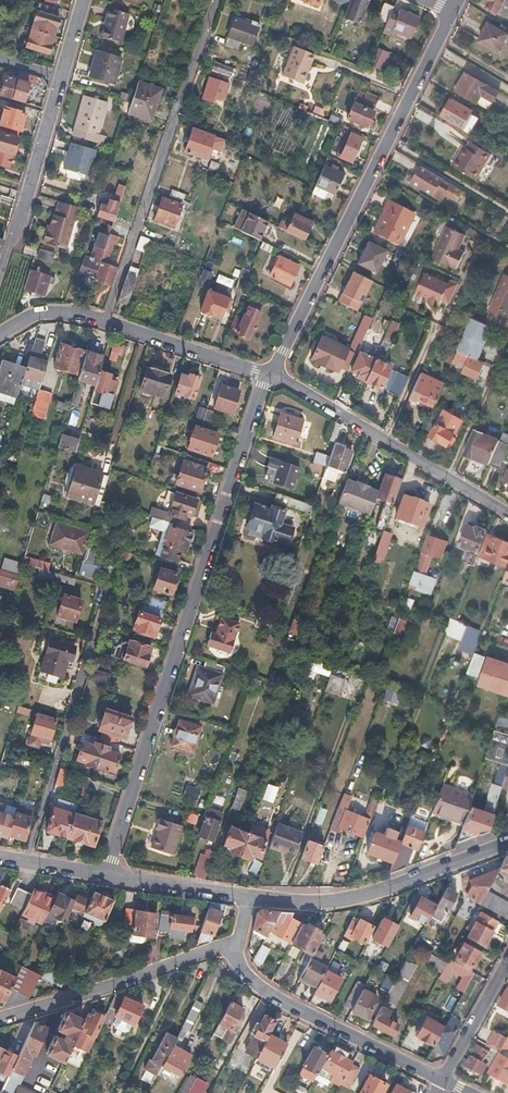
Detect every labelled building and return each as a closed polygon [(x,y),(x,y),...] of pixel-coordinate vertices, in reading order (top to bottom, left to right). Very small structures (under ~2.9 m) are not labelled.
[(365,0),(351,0),(346,18),(348,18),(346,23),(349,27),(354,29),(356,25),(358,22),(359,22),(367,1),(365,0)] [(488,7),(499,14),(505,3),(507,5),(507,0),(493,0),(488,7)] [(393,7),(384,3),(377,19),(386,23),(391,11),(393,7)] [(59,10),(38,4),(35,13),(56,19),(59,10)] [(391,11),(386,23),(382,32),(389,35),(391,31),(410,39),(419,18),(400,10),(398,14),(391,11)] [(128,16),(108,11),(100,39),(119,45),(128,16)] [(56,19),(35,13),(30,31),(51,37),(56,19)] [(244,23),(234,20),(229,33),(224,46),(238,50),(241,42),(252,46),(259,25),(245,20),(244,23)] [(506,33),(490,23),(479,40),(496,51),(506,33)] [(28,41),(23,39),(21,48),(25,49),(41,53),(47,55),(51,37),(30,31),(28,41)] [(342,45),(335,43),(331,55),(338,58),(342,45)] [(314,55),(294,47),(282,76),(302,85),(314,55)] [(389,52),(376,47),(369,64),(382,70),(389,52)] [(41,53),(25,49),(24,55),(39,59),(41,53)] [(122,59),(98,52),(91,77),(114,84),(122,59)] [(233,68),(215,63),(213,72),(230,77),(233,68)] [(500,91),(468,71),(457,89),(490,108),(500,91)] [(21,72),(20,76),(13,100),(25,103),(33,76),(21,72)] [(11,77),(7,76),(2,96),(13,100),(20,76),(16,75),(15,78),(11,77)] [(228,85),(210,79),(207,89),(203,100),(214,103),(216,98),(223,101),(228,85)] [(161,90),(139,83),(132,103),(128,114),(151,120),(156,105),(161,90)] [(366,93),(359,91),(347,119),(367,127),(373,112),(371,111),(378,96),(367,91),(366,93)] [(108,102),(85,96),(74,137),(96,143),(108,102)] [(452,98),(441,116),(470,134),(480,118),(472,113),(473,112),(452,98)] [(7,108),(0,130),(0,133),(17,139),(20,131),(22,132),(28,114),(7,108)] [(223,139),(192,129),(188,141),(184,152),(205,159),(209,148),(219,151),(223,139)] [(342,145),(345,146),(340,157),(352,162),(362,139),(350,134),(348,138),(346,137),(342,145)] [(0,135),(0,151),(14,155),(18,141),(0,135)] [(463,152),(461,150),(452,165),(476,179),(490,155),(470,142),(466,148),(463,152)] [(499,143),(496,149),(506,155),(507,152),(507,149),(499,143)] [(96,151),(71,144),(64,170),(89,177),(96,151)] [(220,165),(212,161),(208,170),(216,173),(220,165)] [(344,174),(324,165),(315,186),(335,194),(344,174)] [(422,166),(412,182),(441,200),(445,193),(457,201),(460,196),(452,191),(455,186),(422,166)] [(113,201),(104,197),(97,218),(113,224),(126,187),(119,184),(113,201)] [(185,193),(171,188),(168,195),(182,200),(185,193)] [(180,206),(162,200),(158,210),(155,220),(173,227),(180,206)] [(418,216),(387,201),(372,233),(397,245),(407,225),(412,228),(418,216)] [(54,216),(51,227),(50,233),(47,233),(44,243),(47,244),(46,246),(67,252),(76,219),(78,219),(81,209),(60,203),(56,217),(54,216)] [(282,218),(278,227),(302,239),(311,220),(302,215),(296,212),(293,218),(290,217),(288,221),(282,218)] [(236,219),(232,227),(259,240),(268,222),(250,213),(244,224),(236,219)] [(104,236),(102,235),(94,258),(88,256),(82,272),(95,276),(110,233),(113,226),(108,224),(104,236)] [(467,232),(449,224),(435,255),(459,266),(467,249),(461,246),(467,232)] [(145,239),(149,240),(174,249),(177,243),(147,232),(145,239)] [(119,236),(110,233),(95,276),(94,280),(111,286),(117,268),(105,264),(113,243),(116,245),(119,236)] [(145,239),(140,237),(137,244),(146,247),(149,240),(145,239)] [(388,249),(368,239),(357,263),(376,272),(388,249)] [(39,249),(37,258),(52,261),(54,252),(39,249)] [(271,266),(274,268),(270,276),(289,285),(298,266),(276,256),(271,266)] [(52,277),(32,271),(26,290),(45,296),(52,277)] [(373,281),(354,271),(338,300),(357,311),(373,281)] [(449,281),(426,271),(417,292),(428,296),(427,299),(438,303),(439,301),(441,302),(442,298),(450,301),(459,281),(451,278),(449,281)] [(137,275),(128,272),(123,287),(117,302),(126,305),(137,275)] [(506,274),(484,322),(495,327),(507,333),(507,318),(507,315),(507,275),(506,274)] [(163,282),(141,275),(134,294),(156,301),(163,282)] [(227,300),(207,292),(201,309),(203,316),(211,319),(215,316),(220,318),(227,300)] [(248,308),(243,318),(236,334),(248,339),(260,314),(248,308)] [(243,318),(234,314),(228,330),(236,334),(243,318)] [(347,348),(321,336),(310,358),(337,370),(339,365),(348,369),(362,340),(365,332),(372,317),(365,314),(348,351),(346,350),(347,348)] [(484,322),(472,317),(450,367),(479,380),(487,363),(481,360),(495,327),(484,322)] [(398,323),(392,320),(383,340),(380,348),(378,352),(384,354),(398,323)] [(383,340),(365,332),(362,340),(380,348),(383,340)] [(35,338),(24,371),(18,391),(37,397),(40,388),(47,364),(38,361),(44,341),(35,338)] [(85,350),(63,343),(56,366),(78,373),(85,350)] [(105,356),(87,351),(79,378),(97,384),(101,370),(105,356)] [(375,359),(360,352),(351,370),(357,373),(356,376),(365,381),(375,359)] [(391,366),(375,359),(365,381),(381,388),(391,366)] [(16,396),(18,391),(24,371),(0,364),(0,391),(16,396)] [(151,368),(148,367),(141,389),(166,397),(172,374),(169,373),(170,371),(152,365),(151,368)] [(220,369),(214,366),(210,379),(216,381),(220,369)] [(101,370),(97,384),(91,401),(109,407),(118,380),(111,377),(112,374),(101,370)] [(409,375),(397,370),(388,391),(399,397),(409,375)] [(200,378),(182,372),(176,392),(194,398),(200,378)] [(426,376),(421,373),(409,399),(415,401),(426,376)] [(443,383),(426,376),(415,401),(416,402),(417,400),(432,407),(443,383)] [(84,383),(78,381),(71,405),(77,406),(84,383)] [(227,383),(223,382),(215,408),(232,414),(236,402),(239,390),(226,386),(227,383)] [(40,388),(37,397),(31,414),(45,418),(53,392),(40,388)] [(466,413),(450,403),(444,412),(462,420),(466,413)] [(214,412),(207,410),(204,421),(210,424),(214,412)] [(462,420),(444,412),(431,434),(447,445),(462,420)] [(98,416),(88,413),(83,429),(93,433),(98,416)] [(302,421),(281,414),(277,425),(273,437),(295,444),(302,421)] [(340,424),(333,422),(327,440),(334,442),(340,424)] [(63,425),(60,431),(71,435),(73,428),(63,425)] [(219,433),(196,426),(189,448),(211,455),(215,444),(219,433)] [(498,439),(473,429),(463,453),(488,464),(498,439)] [(80,439),(62,434),(59,445),(76,451),(80,439)] [(174,441),(161,437),(158,445),(171,450),(174,441)] [(498,439),(488,464),(498,468),(507,444),(507,443),(498,439)] [(329,454),(328,457),(325,468),(321,478),(333,483),(338,470),(342,472),(351,451),(341,447),(342,446),(334,442),(329,454)] [(328,457),(314,452),(311,463),(325,468),(328,457)] [(209,462),(185,454),(176,483),(200,490),(204,476),(209,462)] [(298,467),(279,461),(275,472),(271,484),(291,491),(298,467)] [(92,472),(76,467),(68,492),(101,503),(101,500),(109,474),(93,469),(92,472)] [(401,477),(385,472),(379,488),(376,495),(393,501),(401,477)] [(356,480),(345,476),(337,498),(371,510),(376,495),(379,488),(369,485),(370,483),(356,479),(356,480)] [(196,501),(175,494),(169,513),(152,508),(149,517),(159,520),(175,526),(178,517),(185,519),(187,513),(191,515),(194,508),(196,501)] [(271,510),(254,505),(250,517),(246,529),(263,535),(262,538),(275,543),(275,541),(287,545),(288,544),(297,547),(311,506),(275,494),(273,503),(300,512),(293,533),(291,533),(293,527),(281,523),(285,511),(272,507),(271,510)] [(429,503),(404,495),(395,519),(412,525),(414,521),(422,524),(429,503)] [(391,504),(383,501),(375,526),(383,529),(391,504)] [(367,520),(359,517),(354,531),(362,534),(367,520)] [(87,532),(51,521),(45,540),(51,542),(50,544),(81,553),(84,544),(87,532)] [(191,532),(166,524),(156,553),(176,560),(180,548),(185,549),(188,541),(191,532)] [(475,527),(467,524),(459,543),(469,547),(470,544),(479,548),(487,529),(476,524),(475,527)] [(390,531),(383,529),(373,555),(381,558),(390,531)] [(488,531),(479,554),(506,565),(507,560),(507,543),(494,537),(495,534),(488,531)] [(427,533),(414,569),(410,582),(409,585),(430,593),(435,577),(425,573),(432,554),(441,557),(447,540),(427,533)] [(97,578),(101,564),(92,561),(96,548),(87,546),(79,573),(97,578)] [(47,554),(27,548),(23,563),(40,568),(43,569),(47,554)] [(179,573),(159,566),(153,587),(172,593),(175,583),(179,573)] [(0,568),(0,576),(17,581),(20,574),(0,568)] [(40,568),(38,574),(74,584),(76,578),(74,578),(43,569),(40,568)] [(82,599),(65,594),(58,615),(75,620),(78,610),(82,599)] [(159,619),(138,612),(133,628),(154,635),(157,627),(159,619)] [(408,617),(399,614),(393,630),(402,633),(408,617)] [(214,632),(209,631),(206,638),(204,645),(227,653),(237,621),(219,616),(214,632)] [(453,617),(450,616),(444,631),(462,638),(459,645),(474,651),(483,629),(453,617)] [(271,622),(257,617),(254,625),(268,630),(271,622)] [(75,647),(51,640),(42,671),(63,678),(66,669),(69,660),(71,661),(75,647)] [(146,655),(149,647),(128,640),(127,641),(123,640),(121,642),(120,643),(115,646),(113,645),(110,656),(121,659),(122,657),(144,664),(146,655)] [(484,658),(475,655),(472,662),(481,665),(484,658)] [(492,659),(489,658),(481,685),(482,685),(492,659)] [(492,659),(482,685),(507,693),(507,665),(492,659)] [(201,667),(197,665),(192,680),(187,695),(211,703),(220,674),(222,674),(224,667),(204,660),(201,667)] [(481,665),(472,662),(467,677),(476,680),(481,665)] [(111,676),(95,671),(92,679),(108,684),(111,676)] [(344,680),(329,674),(324,689),(338,694),(344,680)] [(295,705),(305,709),(313,688),(303,685),(295,705)] [(481,688),(507,696),(507,693),(482,685),(481,688)] [(30,709),(18,705),(16,711),(28,715),(30,709)] [(130,717),(104,708),(98,729),(103,730),(100,738),(104,739),(117,743),(119,736),(124,737),(127,727),(130,717)] [(56,718),(37,713),(28,744),(38,747),(40,741),(48,743),(54,726),(56,718)] [(197,726),(178,720),(174,732),(170,744),(175,746),(173,751),(188,756),(197,726)] [(495,730),(492,739),(507,745),(507,735),(495,730)] [(80,741),(82,742),(79,751),(76,760),(85,762),(85,765),(95,768),(102,745),(95,742),(97,737),(83,733),(80,741)] [(104,739),(102,745),(95,768),(101,770),(102,767),(111,770),(113,763),(115,756),(117,757),(121,745),(117,743),(104,739)] [(492,739),(486,758),(501,763),(507,765),(507,745),(492,739)] [(501,763),(498,772),(507,775),(507,771),(507,765),(501,763)] [(68,771),(58,768),(54,784),(63,787),(68,771)] [(91,778),(85,776),(83,784),(97,788),(100,781),(91,778)] [(483,811),(469,806),(464,822),(458,838),(457,841),(489,830),(490,826),(503,787),(492,783),(483,811)] [(472,796),(445,786),(435,812),(464,822),(469,806),(472,796)] [(242,795),(235,792),(230,807),(237,809),(242,795)] [(349,796),(342,793),(337,808),(344,810),(349,796)] [(53,808),(51,807),(44,830),(55,833),(66,837),(74,812),(75,807),(56,801),(53,808)] [(0,802),(0,835),(5,837),(12,816),(0,813),(3,803),(0,802)] [(376,804),(371,802),(365,818),(364,819),(367,820),(369,821),(376,804)] [(33,809),(17,804),(8,835),(16,837),(23,840),(33,809)] [(222,811),(207,806),(197,836),(204,839),(211,841),(222,811)] [(423,810),(418,808),(412,824),(417,826),(423,810)] [(365,818),(344,810),(337,827),(349,831),(361,836),(367,820),(364,819),(365,818)] [(99,820),(74,812),(66,837),(78,841),(91,844),(99,820)] [(155,828),(157,829),(154,838),(151,847),(171,854),(181,825),(159,817),(155,828)] [(276,822),(274,829),(267,846),(277,850),(278,847),(285,850),(293,853),(300,831),(276,822)] [(383,832),(375,829),(367,850),(379,855),(391,860),(400,839),(394,837),(398,828),(386,824),(383,832)] [(417,826),(412,824),(393,873),(407,868),(415,847),(421,848),(428,830),(417,826)] [(246,834),(228,828),(222,844),(230,847),(228,853),(233,855),(238,857),(246,834)] [(264,841),(246,834),(238,857),(243,858),(248,860),(250,854),(258,857),(264,841)] [(323,846),(307,840),(300,858),(308,861),(316,863),(323,846)] [(203,855),(199,854),(196,862),(208,866),(213,852),(205,849),(203,855)] [(498,868),(507,873),(507,853),(506,854),(498,868)] [(468,875),(462,877),(461,890),(466,891),(466,895),(479,903),(486,890),(498,869),(469,879),(468,875)] [(9,888),(4,886),(0,884),(0,906),(9,888)] [(22,890),(15,886),(8,901),(23,908),(30,893),(22,890)] [(455,892),(445,886),(435,905),(429,916),(434,919),(440,908),(448,912),(450,908),(447,907),(455,892)] [(32,888),(30,893),(23,908),(15,924),(35,933),(41,918),(45,911),(51,897),(42,892),(32,888)] [(67,892),(59,888),(47,912),(45,911),(41,918),(50,922),(53,917),(63,921),(70,905),(74,896),(67,892)] [(74,896),(70,905),(103,920),(112,899),(92,890),(90,894),(88,897),(76,892),(74,896)] [(478,903),(507,920),(507,903),(486,890),(479,903),(478,903)] [(435,905),(419,896),(409,915),(425,923),(429,916),(435,905)] [(224,904),(208,902),(192,948),(206,943),(209,934),(211,934),(218,911),(222,913),(224,904)] [(260,908),(256,912),(252,929),(265,935),(278,910),(260,908)] [(143,910),(132,909),(129,933),(125,932),(124,938),(127,940),(138,941),(141,939),(141,934),(151,935),(154,911),(143,910)] [(171,910),(159,909),(155,936),(185,939),(190,928),(191,916),(181,914),(170,913),(171,910)] [(290,911),(278,910),(265,935),(257,950),(253,959),(261,963),(273,941),(279,944),(282,939),(289,943),(300,922),(293,919),(287,916),(290,911)] [(355,922),(350,920),(343,934),(351,938),(352,936),(362,941),(371,924),(364,921),(357,917),(355,922)] [(396,925),(381,918),(371,937),(386,945),(396,925)] [(469,927),(472,929),(468,936),(485,945),(492,931),(473,921),(469,927)] [(304,924),(300,922),(289,943),(299,947),(311,925),(308,923),(305,922),(304,924)] [(314,926),(311,925),(299,947),(304,950),(299,962),(305,965),(314,950),(322,934),(316,931),(318,928),(314,926)] [(459,948),(461,950),(454,961),(470,970),(480,952),(462,943),(459,948)] [(154,946),(150,944),(143,958),(147,960),(154,946)] [(248,945),(247,950),(249,957),(253,959),(257,950),(248,945)] [(115,949),(113,952),(106,966),(117,971),(125,954),(115,949)] [(314,950),(305,965),(299,977),(316,986),(326,967),(317,962),(321,954),(314,950)] [(430,953),(425,961),(441,971),(445,963),(432,955),(430,953)] [(452,969),(463,975),(444,1010),(451,1014),(471,978),(474,972),(470,970),(454,961),(450,959),(445,963),(441,971),(437,977),(445,981),(452,969)] [(286,963),(280,960),(274,972),(280,975),(286,963)] [(374,966),(366,962),(344,1004),(352,1008),(362,989),(373,968),(374,966)] [(395,979),(388,991),(371,1023),(391,1034),(397,1024),(386,1017),(390,1010),(391,1010),(414,968),(404,962),(395,979)] [(20,964),(14,976),(3,1000),(0,1007),(26,999),(38,973),(20,964)] [(337,972),(327,967),(326,967),(316,986),(313,991),(329,1000),(341,978),(335,975),(337,972)] [(0,969),(0,999),(3,1000),(14,976),(0,969)] [(481,976),(474,972),(471,978),(478,982),(481,976)] [(395,979),(386,974),(380,986),(388,991),(395,979)] [(445,981),(437,977),(407,1031),(415,1035),(425,1016),(445,981)] [(375,996),(362,989),(352,1008),(350,1010),(366,1019),(375,1002),(373,1001),(375,996)] [(499,1008),(507,1013),(507,991),(499,1008)] [(113,994),(105,1010),(113,1013),(112,1015),(115,1016),(112,1021),(115,1028),(120,1031),(126,1028),(128,1022),(132,1023),(140,1004),(122,996),(122,998),(113,994)] [(195,998),(176,1036),(162,1065),(180,1074),(191,1053),(177,1046),(186,1027),(188,1028),(202,1001),(195,998)] [(242,1007),(229,1001),(218,1021),(227,1026),(222,1037),(230,1041),(241,1019),(237,1017),(242,1007)] [(92,1015),(87,1012),(77,1033),(88,1038),(101,1012),(95,1009),(92,1015)] [(57,1036),(53,1034),(44,1053),(61,1061),(81,1018),(64,1010),(55,1028),(60,1031),(57,1036)] [(259,1024),(255,1022),(248,1034),(254,1037),(245,1053),(256,1059),(268,1035),(275,1022),(263,1015),(259,1024)] [(442,1025),(425,1016),(415,1035),(431,1044),(442,1025)] [(457,1020),(450,1016),(432,1049),(442,1055),(458,1026),(454,1025),(457,1020)] [(0,1089),(0,1092),(32,1092),(28,1091),(28,1092),(14,1087),(31,1053),(33,1054),(45,1028),(32,1022),(16,1056),(7,1075),(6,1077),(0,1089)] [(496,1029),(487,1044),(492,1046),(500,1051),(501,1050),(507,1037),(507,1036),(496,1029)] [(176,1036),(166,1031),(152,1059),(150,1058),(145,1069),(156,1075),(162,1065),(176,1036)] [(286,1045),(268,1035),(256,1059),(255,1059),(273,1068),(286,1045)] [(329,1049),(326,1054),(313,1078),(326,1085),(329,1079),(339,1085),(340,1083),(350,1064),(351,1061),(345,1058),(348,1052),(335,1045),(332,1050),(329,1049)] [(474,1057),(471,1056),(466,1066),(481,1074),(487,1065),(491,1067),(499,1054),(500,1051),(492,1046),(487,1054),(480,1050),(481,1047),(477,1045),(476,1047),(478,1049),(474,1057)] [(326,1054),(313,1046),(302,1066),(314,1073),(311,1078),(309,1078),(303,1088),(307,1090),(313,1078),(326,1054)] [(2,1049),(0,1053),(0,1072),(7,1075),(16,1056),(2,1049)] [(491,1067),(489,1071),(507,1082),(507,1059),(499,1054),(491,1067)] [(358,1068),(350,1064),(340,1083),(348,1087),(358,1068)] [(368,1075),(358,1092),(379,1092),(384,1083),(368,1075)] [(183,1090),(181,1092),(202,1092),(207,1084),(196,1079),(188,1092),(183,1090)] [(394,1083),(389,1092),(416,1092),(411,1090),(409,1091),(394,1083)]
